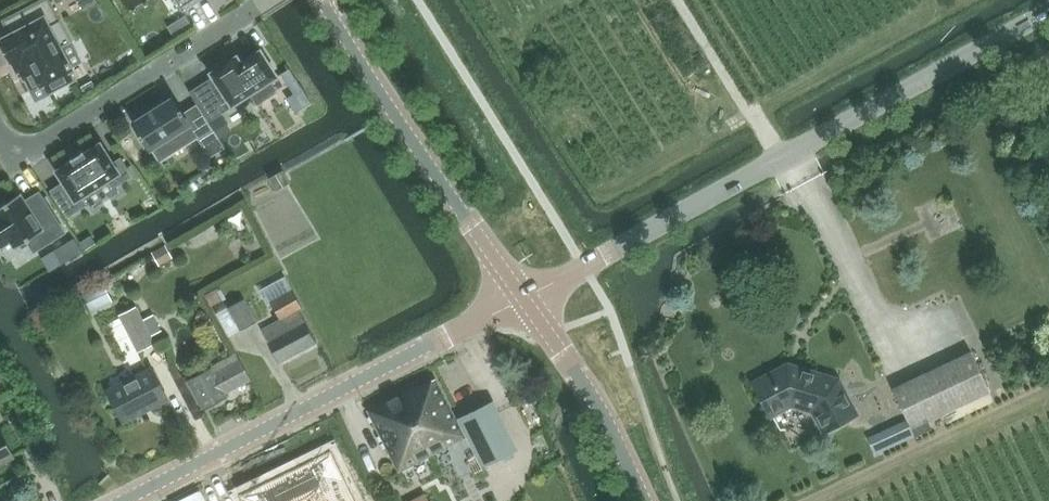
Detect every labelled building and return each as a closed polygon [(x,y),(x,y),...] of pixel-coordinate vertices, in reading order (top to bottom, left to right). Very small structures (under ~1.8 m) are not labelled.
[(69,83),(68,82),(73,79),(68,70),(70,69),(69,66),(71,65),(69,61),(67,62),(59,48),(71,42),(49,0),(42,0),(3,20),(11,35),(0,41),(0,42),(10,61),(13,59),(23,78),(26,77),(33,88),(43,83),(48,92),(53,90),(54,91),(69,83)] [(82,8),(95,1),(95,0),(78,0),(82,8)] [(183,10),(199,0),(177,0),(183,10)] [(185,16),(174,23),(180,33),(191,26),(185,16)] [(242,63),(235,67),(252,93),(251,93),(258,103),(276,92),(269,81),(276,77),(278,76),(277,75),(261,51),(262,51),(261,50),(259,51),(241,62),(242,63)] [(213,77),(190,92),(208,120),(222,112),(251,93),(252,93),(235,67),(242,63),(241,62),(238,57),(237,56),(235,57),(212,72),(210,73),(211,74),(212,74),(213,77)] [(282,73),(295,92),(303,87),(291,68),(282,73)] [(305,95),(297,100),(302,107),(310,102),(305,95)] [(133,122),(151,149),(189,125),(198,139),(213,129),(197,104),(184,112),(181,108),(179,109),(172,97),(133,122)] [(222,115),(210,123),(219,137),(231,130),(222,115)] [(51,190),(67,216),(90,202),(85,194),(110,179),(114,186),(132,175),(121,158),(113,163),(101,144),(102,144),(101,142),(99,143),(99,144),(58,170),(58,169),(56,170),(57,172),(64,182),(51,190)] [(283,170),(269,178),(276,191),(290,183),(283,170)] [(11,241),(15,248),(42,231),(49,242),(65,232),(39,192),(25,201),(20,194),(0,206),(0,248),(11,241)] [(91,236),(81,243),(85,250),(96,242),(91,236)] [(66,261),(83,252),(74,238),(58,247),(66,261)] [(166,245),(153,252),(159,264),(172,256),(166,245)] [(102,284),(80,295),(89,312),(111,301),(102,284)] [(217,289),(207,295),(213,306),(223,300),(217,289)] [(280,319),(263,329),(269,341),(268,342),(279,362),(316,342),(305,321),(298,309),(302,307),(293,290),(271,302),(280,319)] [(227,306),(240,330),(256,322),(244,298),(227,306)] [(144,324),(135,307),(120,315),(138,350),(153,342),(150,335),(144,324)] [(154,318),(144,324),(150,335),(160,330),(154,318)] [(971,351),(893,389),(915,435),(932,428),(928,420),(942,413),(947,423),(995,401),(971,351)] [(237,353),(187,379),(204,409),(227,397),(225,393),(251,379),(250,378),(250,379),(237,353)] [(856,414),(838,379),(788,364),(753,383),(771,416),(772,415),(770,411),(791,400),(815,408),(827,429),(823,431),(823,432),(856,414)] [(123,422),(168,399),(152,368),(107,391),(123,422)] [(368,410),(400,470),(465,436),(464,435),(467,433),(483,466),(516,449),(492,401),(456,419),(435,378),(419,387),(417,384),(368,410)] [(885,424),(871,431),(880,450),(894,443),(885,424)] [(35,427),(25,433),(31,444),(42,439),(35,427)] [(14,456),(0,430),(0,464),(14,456)] [(243,500),(356,500),(331,450),(240,494),(243,500)]
